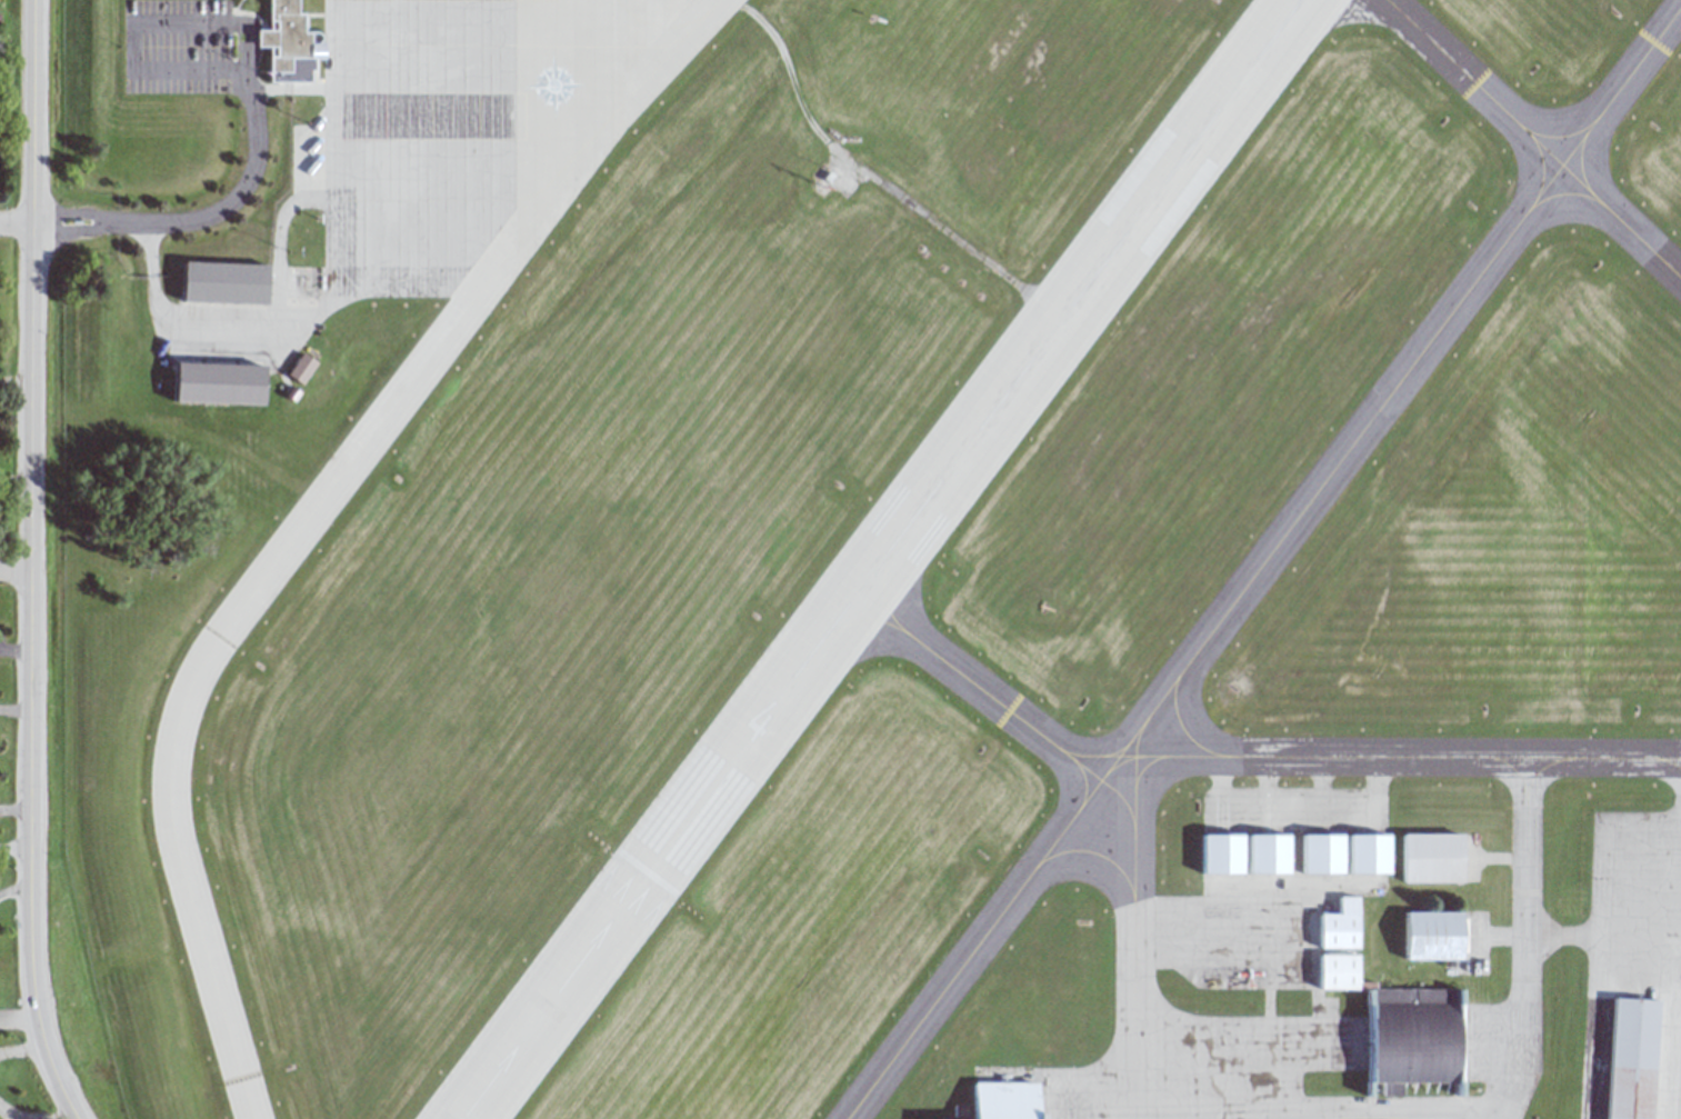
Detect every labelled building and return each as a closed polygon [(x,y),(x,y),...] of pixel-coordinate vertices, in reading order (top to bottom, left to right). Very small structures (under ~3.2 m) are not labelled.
[(274,28),(274,0),(302,0),(302,12),(308,12),(308,30),(321,30),(326,34),(326,39),(322,42),(314,42),(314,56),(319,56),(319,69),(314,69),(314,80),(274,81),(274,46),(262,46),(262,28),(274,28)] [(189,260),(274,263),(272,303),(188,300),(189,260)] [(306,351),(320,361),(306,382),(291,373),(302,357),(306,351)] [(182,361),(272,364),(270,403),(181,400),(182,361)] [(296,384),(303,391),(297,400),(289,394),(296,384)] [(1243,835),(1245,835),(1245,828),(1281,828),(1281,835),(1283,835),(1283,873),(1243,873),(1243,835)] [(1395,833),(1455,833),(1455,881),(1395,881),(1395,833)] [(1297,835),(1337,836),(1337,873),(1297,873),(1297,835)] [(1197,836),(1235,836),(1237,873),(1197,875),(1197,836)] [(1343,836),(1382,836),(1382,873),(1343,873),(1343,836)] [(1314,913),(1318,915),(1318,911),(1321,911),(1321,913),(1333,915),(1334,897),(1352,897),(1351,948),(1314,948),(1314,913)] [(1400,912),(1455,912),(1455,959),(1400,959),(1400,912)] [(1317,955),(1354,955),(1354,956),(1355,956),(1355,980),(1357,980),(1357,981),(1374,981),(1374,989),(1459,989),(1459,1098),(1455,1098),(1455,1083),(1454,1083),(1400,1083),(1400,1097),(1381,1097),(1381,1083),(1369,1083),(1369,1098),(1363,1098),(1363,1082),(1364,1082),(1364,1043),(1365,1043),(1365,1039),(1364,1039),(1364,1005),(1363,1005),(1363,990),(1355,990),(1355,989),(1317,989),(1317,955)] [(1653,1001),(1646,1118),(1601,1118),(1608,998),(1653,1001)] [(1040,1112),(1040,1118),(972,1118),(972,1081),(1037,1081),(1037,1112),(1040,1112)] [(949,1106),(961,1107),(961,1118),(948,1117),(949,1106)]
